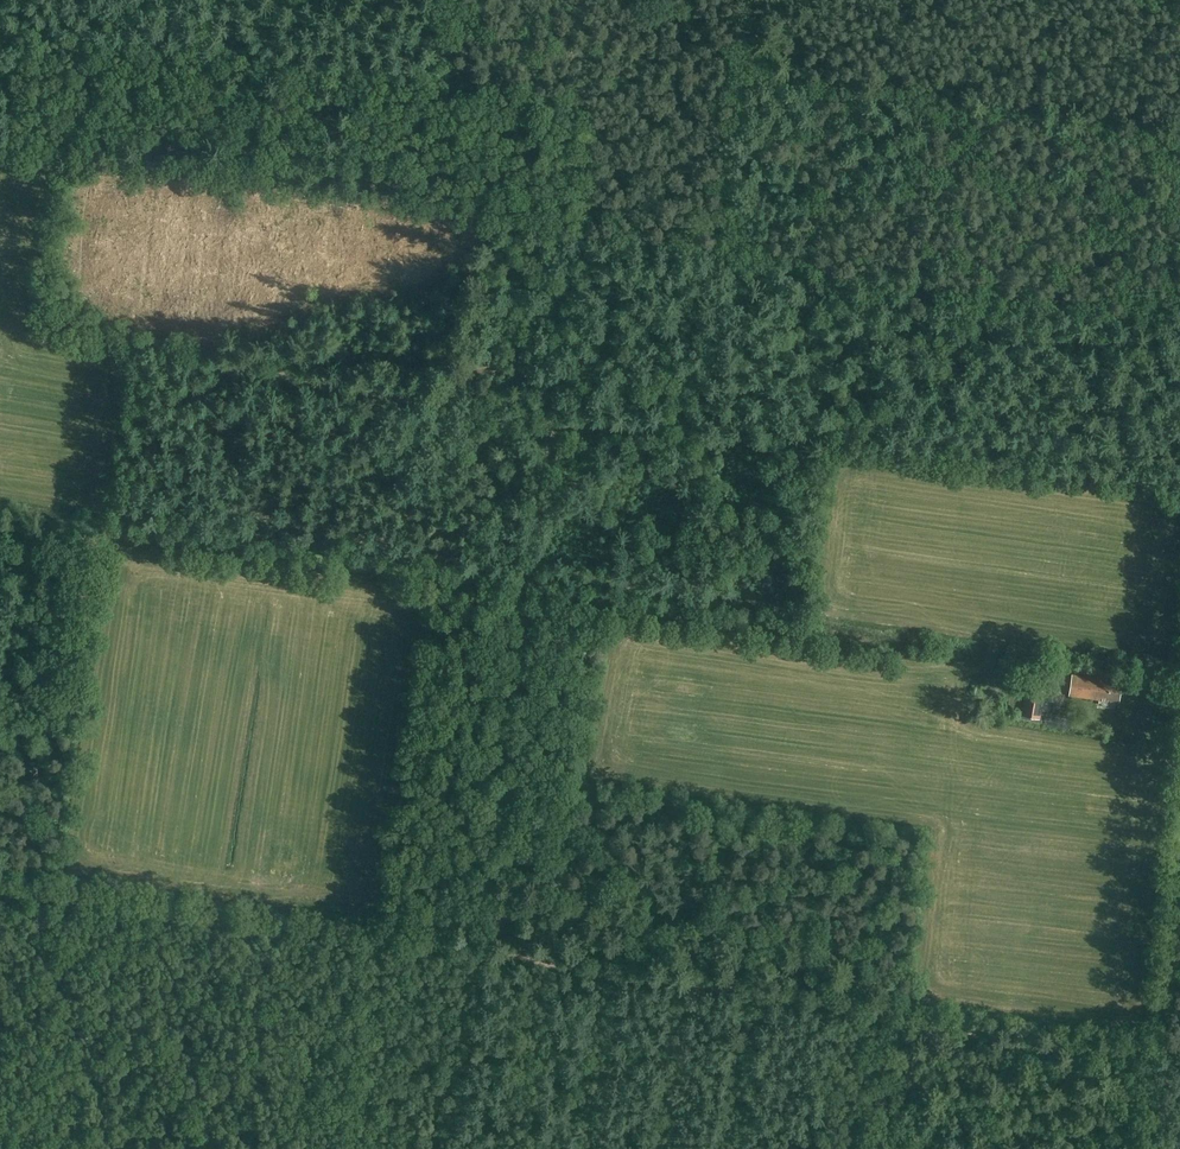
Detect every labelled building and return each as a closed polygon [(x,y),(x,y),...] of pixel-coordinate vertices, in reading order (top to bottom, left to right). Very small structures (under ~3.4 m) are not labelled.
[(1069,695),(1107,701),(1108,700),(1119,702),(1122,682),(1072,675),(1069,695)] [(1026,687),(1021,715),(1040,718),(1045,690),(1026,687)]
